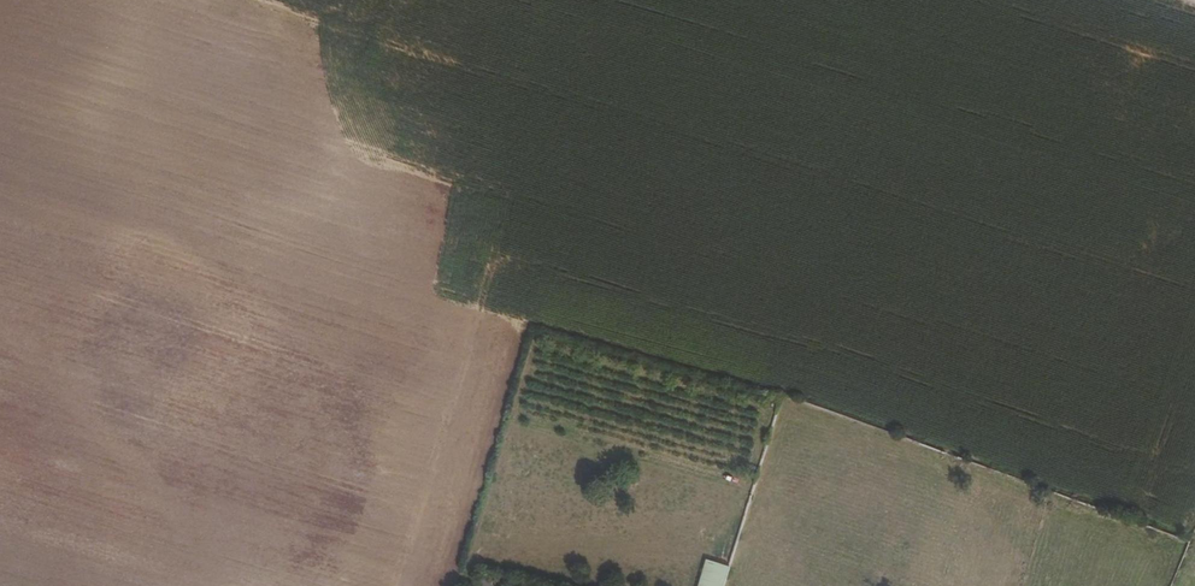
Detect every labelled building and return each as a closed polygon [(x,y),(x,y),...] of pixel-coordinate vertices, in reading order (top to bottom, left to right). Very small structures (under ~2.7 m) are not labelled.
[(698,585),(724,585),(729,565),(705,559),(698,585)]
